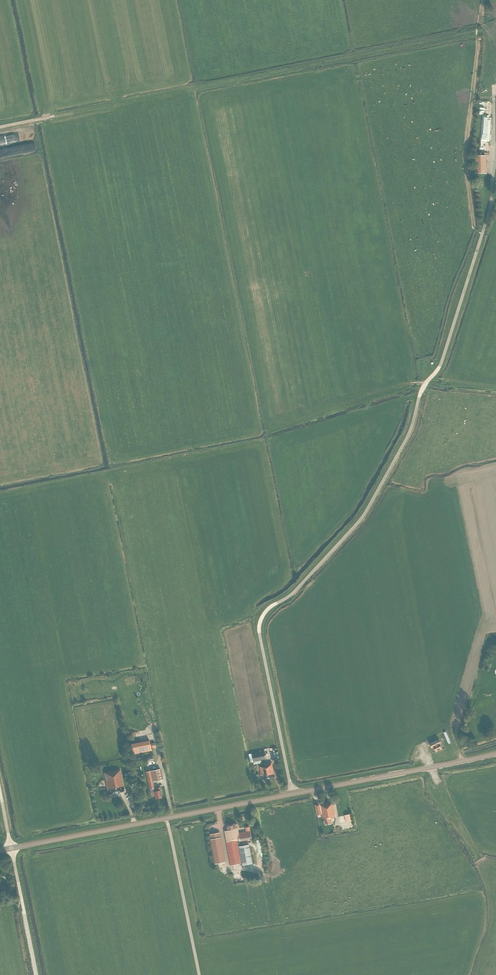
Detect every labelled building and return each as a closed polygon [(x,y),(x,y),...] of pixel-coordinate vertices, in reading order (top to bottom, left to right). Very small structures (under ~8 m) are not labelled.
[(486,173),(486,155),(475,156),(475,173),(486,173)] [(430,743),(429,744),(431,747),(429,748),(432,753),(435,751),(436,752),(442,749),(440,744),(441,744),(437,736),(428,741),(430,743)] [(132,754),(151,750),(149,740),(130,744),(132,754)] [(425,745),(420,747),(425,757),(429,754),(425,745)] [(264,751),(252,753),(253,762),(266,759),(264,751)] [(264,765),(260,766),(262,780),(275,777),(272,762),(264,764),(264,765)] [(149,789),(150,789),(151,793),(154,792),(156,799),(162,798),(160,787),(154,788),(153,782),(162,780),(160,769),(146,772),(149,789)] [(104,773),(108,795),(120,793),(120,792),(124,791),(120,770),(104,773)] [(331,818),(336,817),(333,803),(328,804),(328,803),(320,805),(321,805),(320,805),(320,804),(315,805),(317,815),(322,814),(323,819),(324,819),(325,824),(332,823),(331,818)] [(240,840),(240,841),(252,839),(251,831),(239,833),(237,824),(235,825),(235,823),(227,825),(228,830),(225,831),(227,843),(231,866),(241,864),(237,841),(240,840)] [(225,861),(220,832),(210,834),(215,863),(225,861)] [(239,847),(243,866),(253,864),(249,845),(239,847)]
